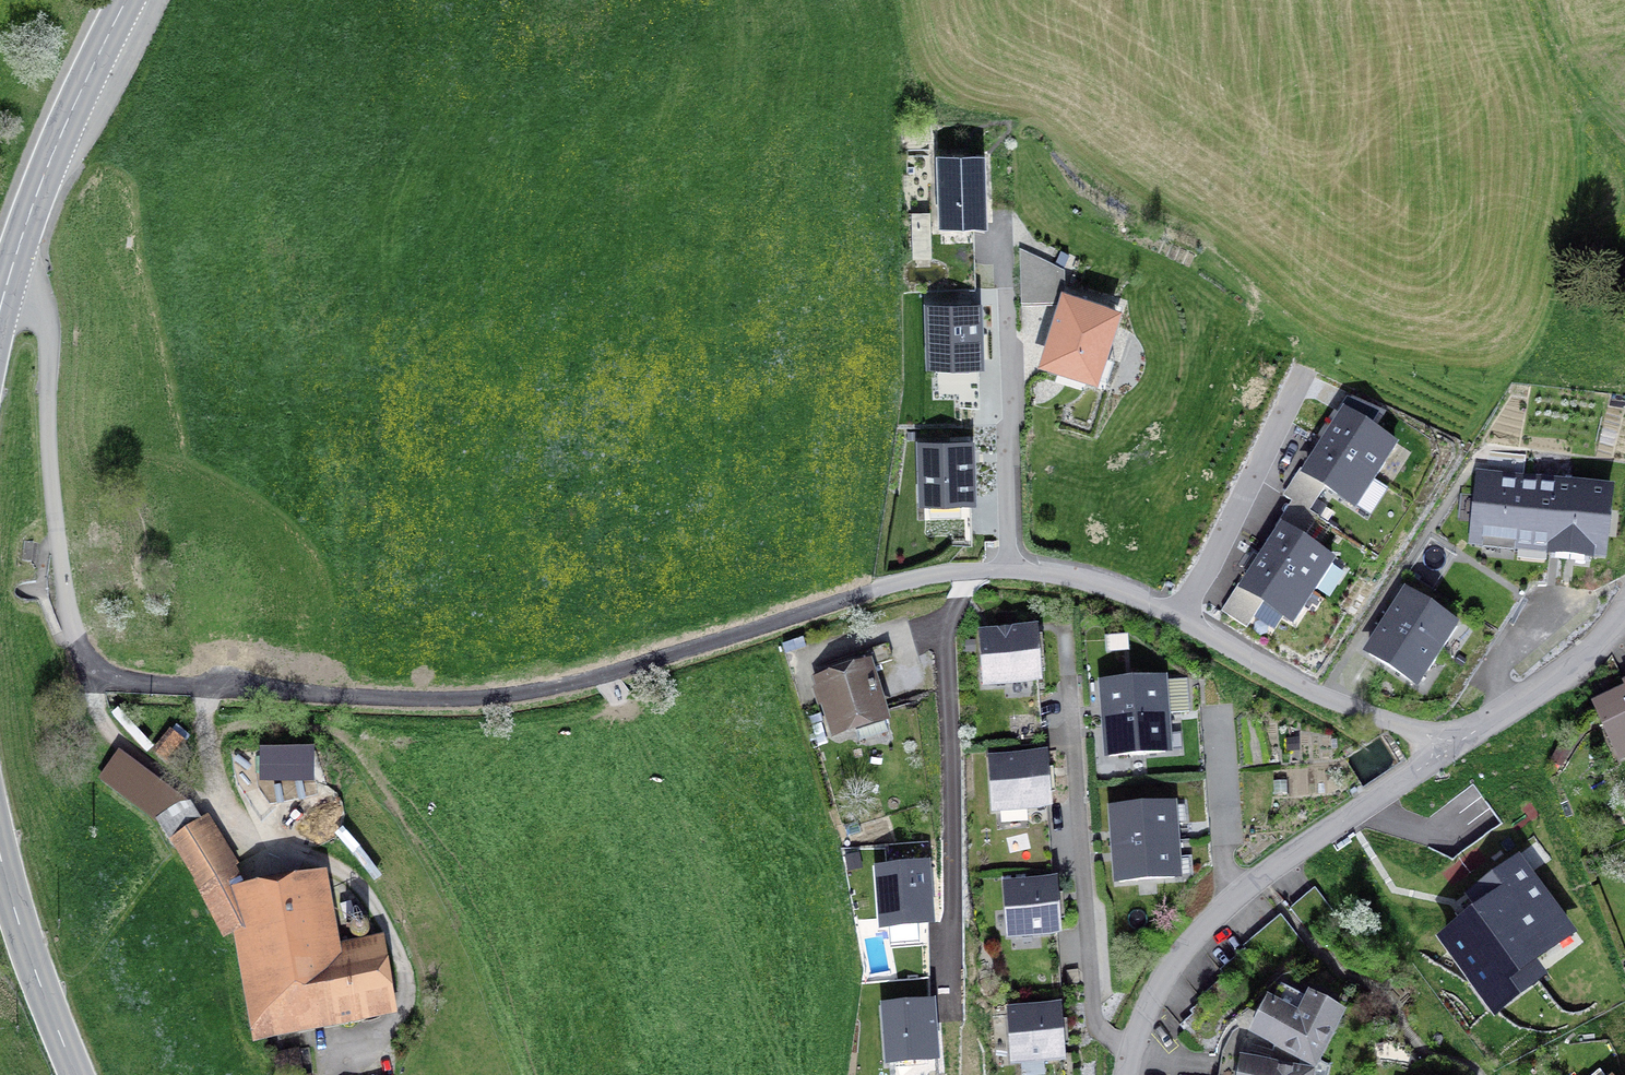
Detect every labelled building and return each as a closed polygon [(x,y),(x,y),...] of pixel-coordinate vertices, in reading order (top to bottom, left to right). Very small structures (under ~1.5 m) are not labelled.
[(940,223),(985,221),(983,154),(938,155),(940,223)] [(1021,301),(1056,300),(1055,264),(1020,247),(1021,301)] [(1051,363),(1094,377),(1115,309),(1065,293),(1057,318),(1064,320),(1051,363)] [(980,299),(927,300),(928,359),(981,358),(980,299)] [(1376,477),(1394,448),(1363,427),(1374,410),(1340,395),(1332,407),(1345,416),(1326,445),(1376,477)] [(924,498),(971,496),(969,442),(922,443),(924,498)] [(1360,488),(1366,492),(1376,477),(1326,445),(1307,474),(1300,470),(1284,495),(1292,501),(1309,512),(1325,486),(1351,503),(1360,488)] [(1475,539),(1538,546),(1545,479),(1523,477),(1523,484),(1482,479),(1475,539)] [(1573,483),(1545,479),(1538,546),(1600,553),(1607,493),(1572,489),(1573,483)] [(1317,574),(1327,559),(1301,543),(1317,517),(1309,512),(1292,501),(1276,526),(1283,531),(1264,560),(1313,592),(1323,577),(1317,574)] [(21,561),(31,562),(34,542),(24,541),(21,561)] [(1264,602),(1294,621),(1313,592),(1264,560),(1245,589),(1238,585),(1222,611),(1247,627),(1264,602)] [(1408,594),(1388,624),(1438,656),(1457,626),(1408,594)] [(1428,670),(1438,656),(1388,624),(1369,654),(1413,682),(1423,667),(1428,670)] [(1038,679),(1034,632),(982,636),(986,683),(1038,679)] [(887,644),(856,654),(861,669),(868,667),(892,660),(887,644)] [(861,669),(847,674),(846,671),(817,680),(833,731),(883,715),(868,667),(861,669)] [(1104,685),(1107,720),(1169,715),(1166,681),(1104,685)] [(1596,708),(1619,757),(1624,755),(1624,694),(1596,708)] [(1170,734),(1169,715),(1107,720),(1110,756),(1165,752),(1164,734),(1170,734)] [(170,732),(156,749),(168,760),(183,743),(170,732)] [(318,783),(319,747),(263,746),(262,781),(318,783)] [(1559,747),(1551,761),(1561,766),(1568,752),(1559,747)] [(1590,752),(1586,758),(1591,762),(1595,756),(1590,752)] [(1047,804),(1044,758),(992,761),(995,808),(1047,804)] [(1114,810),(1116,845),(1178,841),(1177,823),(1170,824),(1169,806),(1114,810)] [(227,929),(244,919),(240,897),(226,866),(201,826),(175,842),(227,929)] [(1180,858),(1178,841),(1116,845),(1119,881),(1174,877),(1173,859),(1180,858)] [(1520,855),(1466,895),(1477,909),(1438,938),(1494,1012),(1586,943),(1520,855)] [(923,862),(877,866),(883,923),(929,918),(923,862)] [(328,953),(315,883),(240,897),(244,919),(262,1025),(382,1003),(372,945),(328,953)] [(1057,930),(1053,883),(1007,887),(1010,934),(1057,930)] [(1281,984),(1255,1032),(1314,1062),(1339,1014),(1281,984)] [(931,1001),(885,1004),(889,1060),(934,1057),(931,1001)] [(1061,1056),(1057,1009),(1011,1013),(1014,1060),(1061,1056)] [(1243,1074),(1310,1074),(1310,1073),(1245,1062),(1243,1074)]
